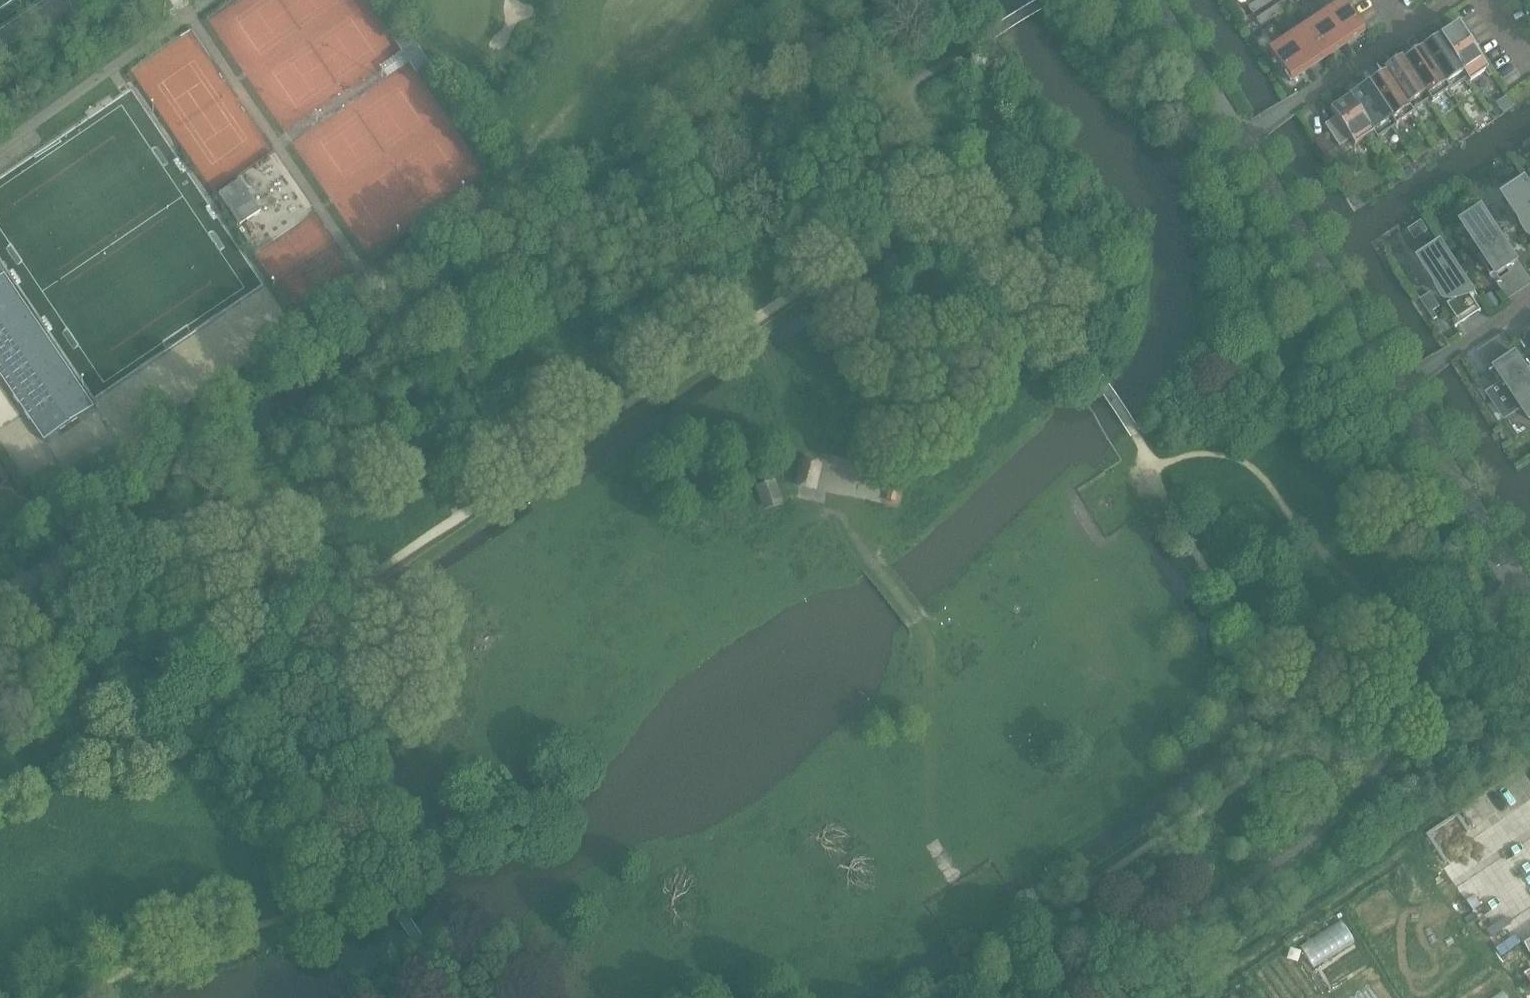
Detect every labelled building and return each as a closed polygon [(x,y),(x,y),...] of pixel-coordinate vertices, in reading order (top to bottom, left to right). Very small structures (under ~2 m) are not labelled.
[(1266,6),(1262,0),(1260,0),(1248,8),(1253,15),(1266,6)] [(1363,33),(1342,0),(1324,12),(1346,45),(1363,33)] [(1274,18),(1288,9),(1283,2),(1269,11),(1274,18)] [(1261,27),(1274,18),(1269,11),(1256,20),(1261,27)] [(1346,45),(1324,12),(1306,24),(1328,57),(1346,45)] [(1328,57),(1306,24),(1288,36),(1310,69),(1328,57)] [(1492,76),(1460,28),(1441,41),(1469,83),(1484,72),(1488,78),(1492,76)] [(1310,69),(1288,36),(1268,49),(1290,82),(1310,69)] [(1469,83),(1441,41),(1439,37),(1421,49),(1449,91),(1464,82),(1468,88),(1471,86),(1469,83)] [(1449,91),(1421,49),(1403,61),(1431,103),(1446,94),(1450,100),(1453,97),(1449,91)] [(1431,103),(1403,61),(1401,59),(1383,71),(1385,73),(1411,112),(1426,103),(1430,109),(1433,106),(1431,103)] [(1417,121),(1411,112),(1385,73),(1367,85),(1395,127),(1410,118),(1414,124),(1417,121)] [(1395,127),(1367,85),(1349,97),(1378,139),(1392,130),(1396,136),(1399,133),(1395,127)] [(1378,139),(1349,97),(1330,110),(1336,118),(1324,126),(1339,148),(1350,140),(1354,146),(1370,136),(1374,142),(1378,139)] [(1334,150),(1324,135),(1314,141),(1324,156),(1334,150)] [(1528,179),(1503,196),(1521,223),(1525,220),(1529,227),(1529,183),(1528,179)] [(240,180),(219,194),(240,225),(261,211),(240,180)] [(1484,210),(1483,210),(1484,211),(1464,225),(1465,226),(1498,275),(1497,275),(1498,276),(1508,270),(1520,289),(1529,282),(1529,279),(1484,210)] [(1422,221),(1409,230),(1416,240),(1429,232),(1422,221)] [(1442,244),(1418,259),(1436,286),(1441,283),(1453,302),(1458,299),(1470,318),(1479,312),(1481,310),(1480,308),(1479,307),(1469,292),(1474,289),(1443,243),(1442,244)] [(44,442),(94,408),(0,268),(0,376),(44,442)] [(1493,294),(1485,299),(1494,313),(1502,307),(1493,294)] [(1486,393),(1505,421),(1524,409),(1529,418),(1529,374),(1518,356),(1504,334),(1503,335),(1505,338),(1494,345),(1507,364),(1497,370),(1498,372),(1499,371),(1505,380),(1500,383),(1486,393)] [(815,490),(821,465),(803,461),(798,486),(815,490)] [(774,483),(759,488),(765,506),(780,501),(774,483)] [(1341,922),(1301,947),(1315,969),(1355,943),(1341,922)]
